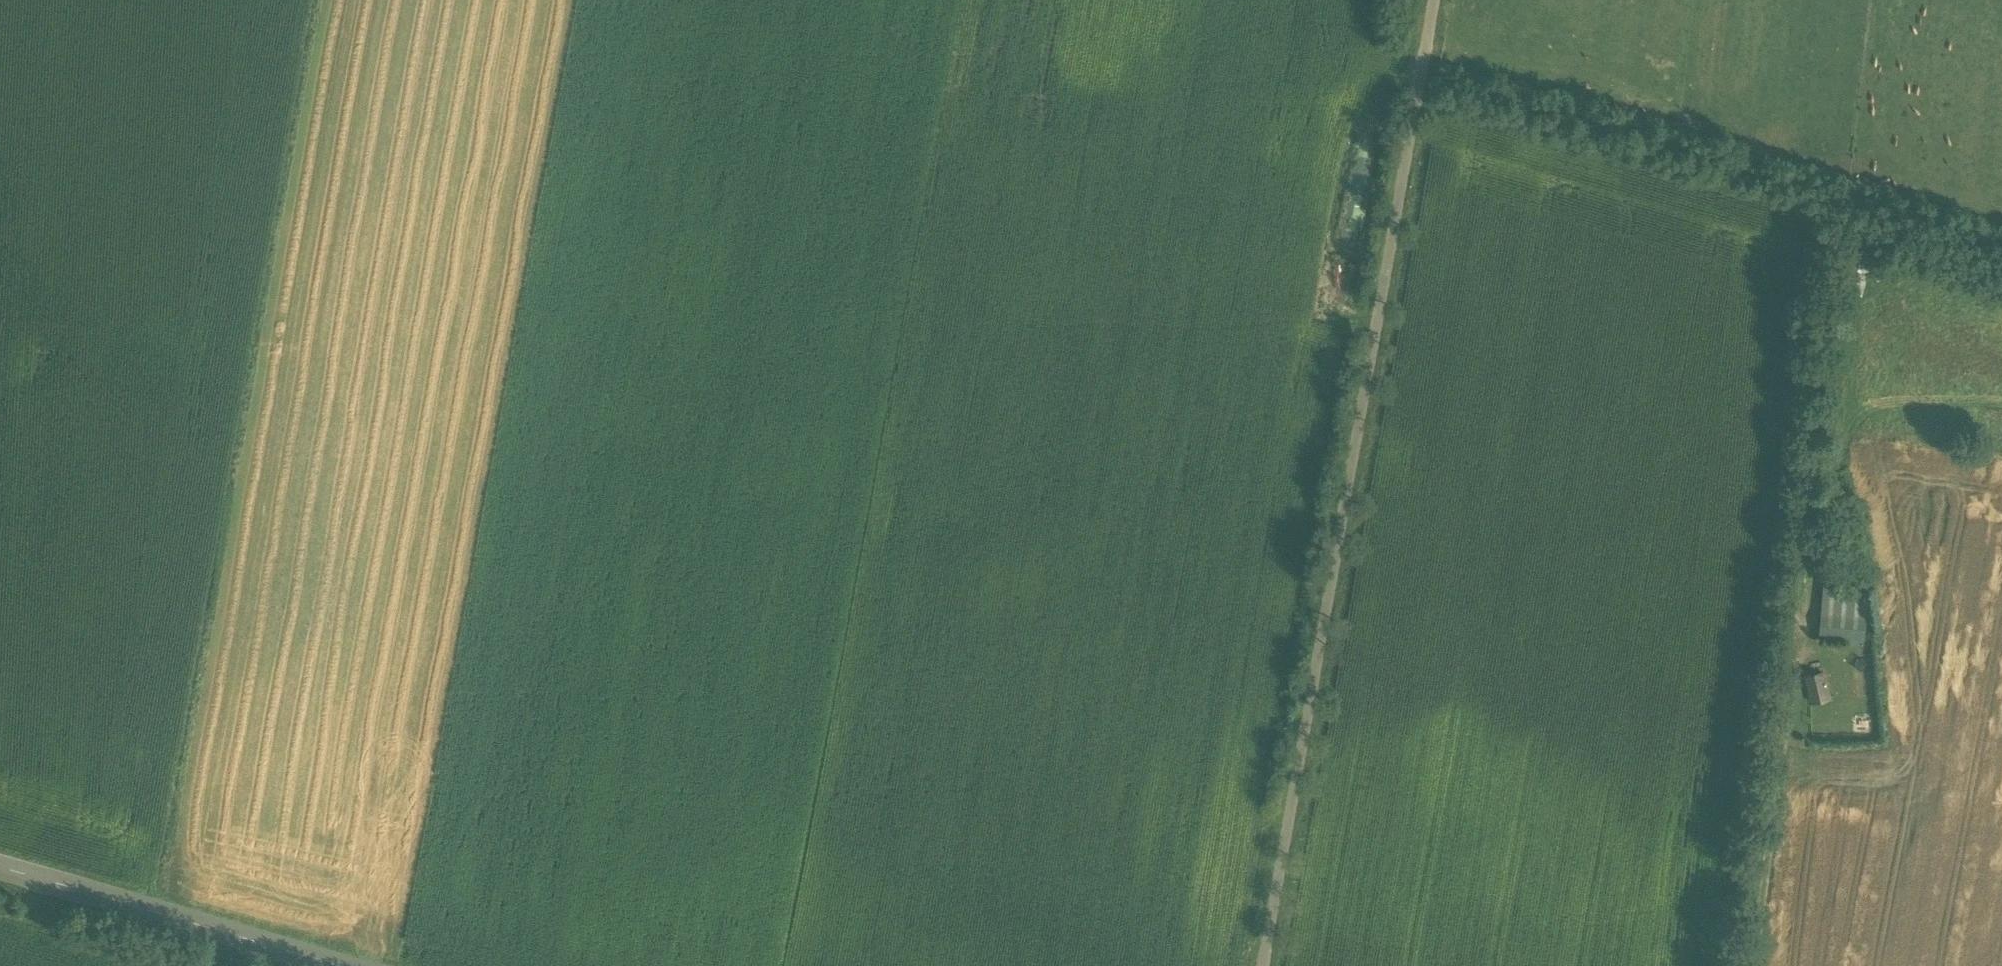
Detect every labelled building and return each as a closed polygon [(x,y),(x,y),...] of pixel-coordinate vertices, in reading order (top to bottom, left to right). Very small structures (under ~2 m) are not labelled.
[(1824,672),(1806,676),(1812,702),(1830,698),(1824,672)]
